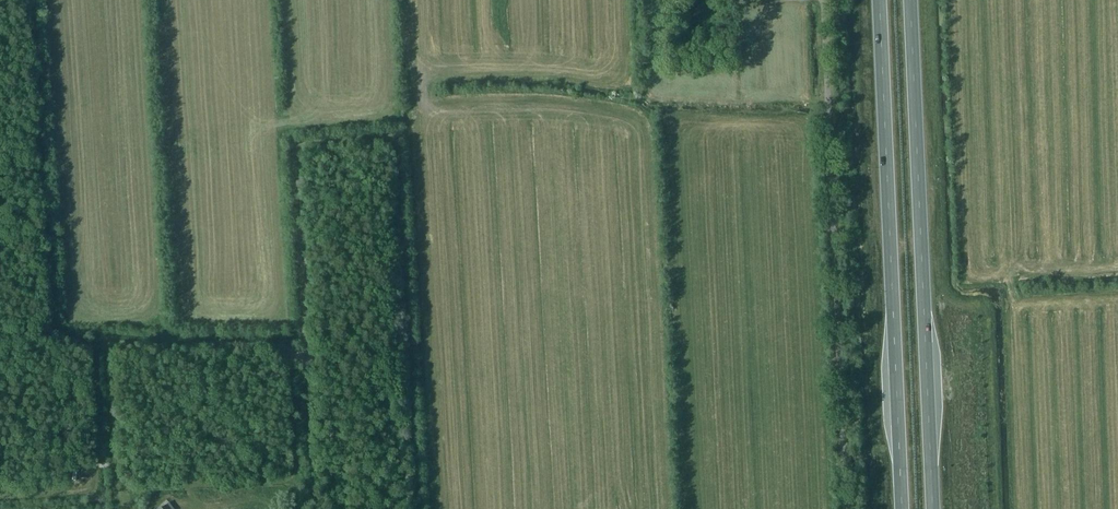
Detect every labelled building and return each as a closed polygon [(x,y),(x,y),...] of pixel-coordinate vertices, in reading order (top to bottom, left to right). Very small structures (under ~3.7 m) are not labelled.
[(166,499),(152,508),(174,508),(166,499)]
